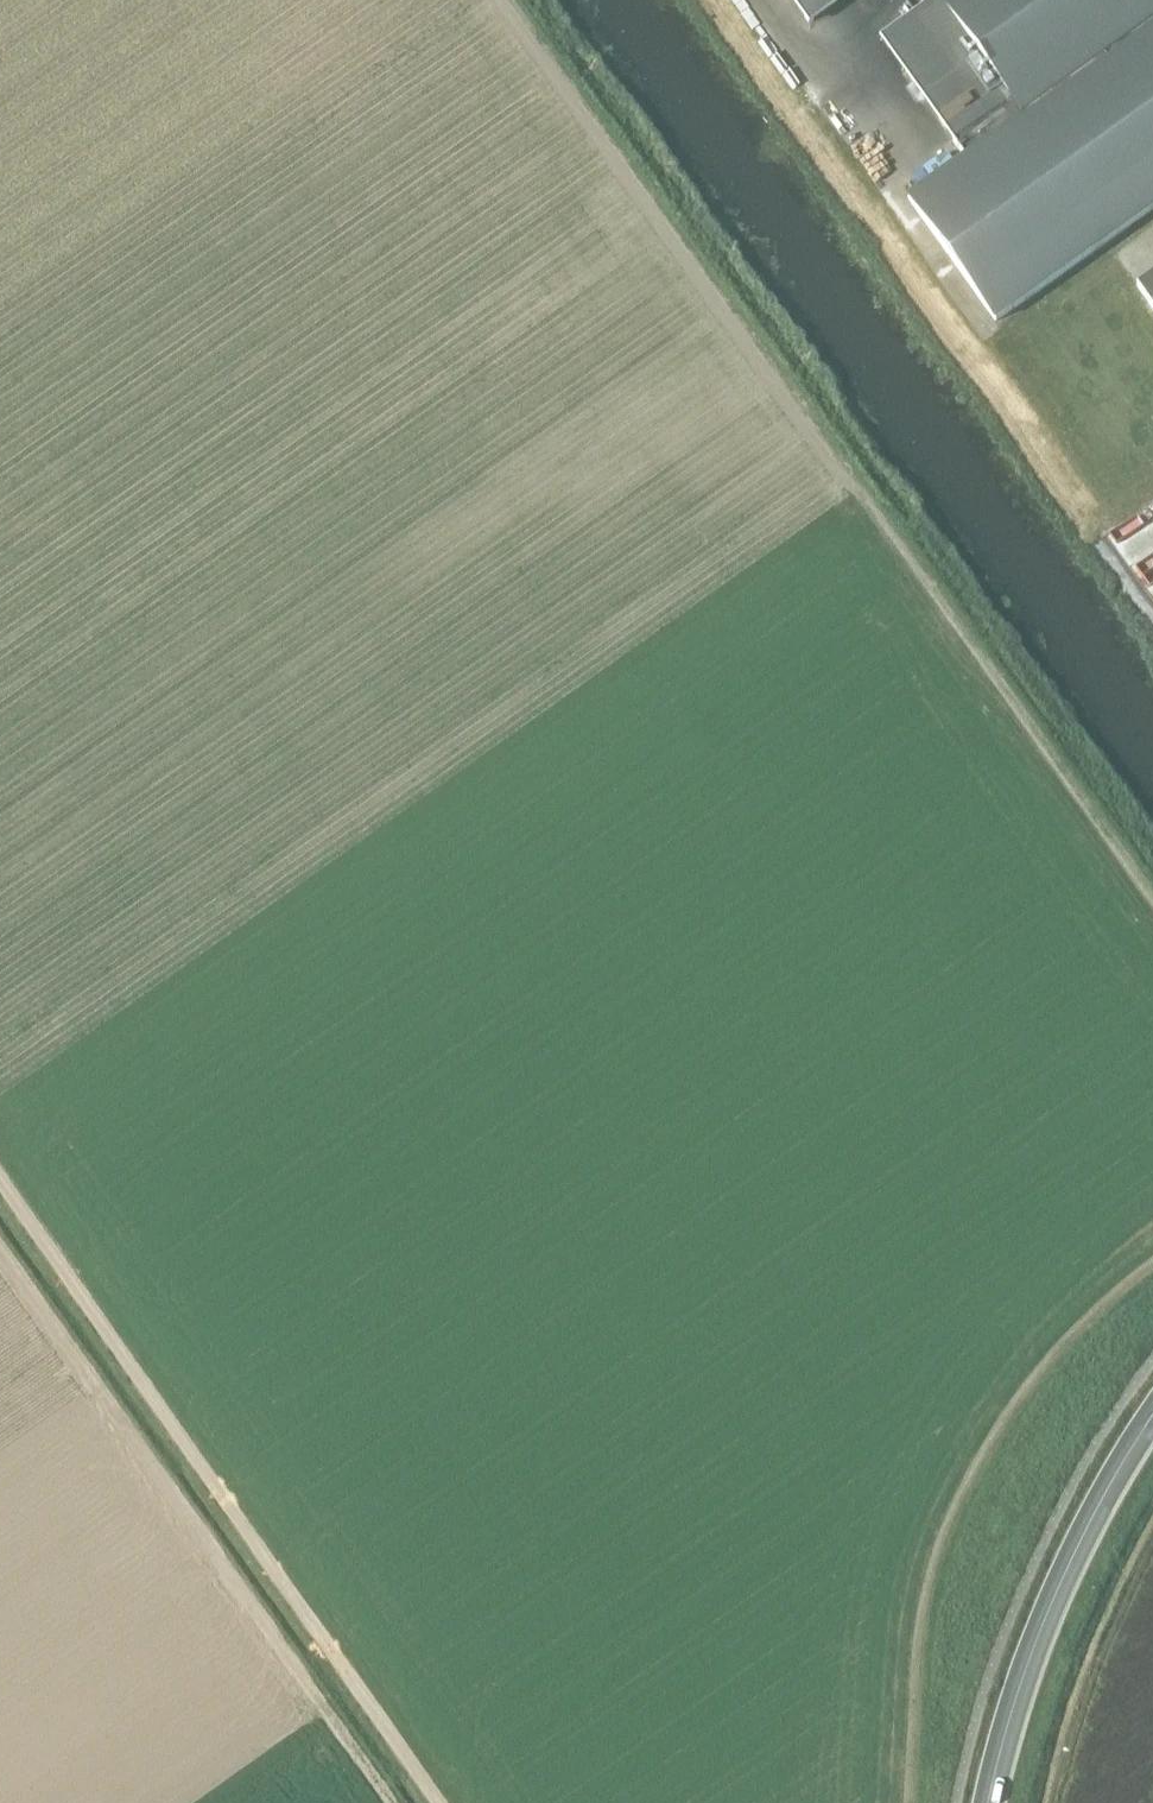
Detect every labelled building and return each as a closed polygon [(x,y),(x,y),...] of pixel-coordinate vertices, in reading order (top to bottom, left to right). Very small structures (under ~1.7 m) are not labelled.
[(996,322),(1152,210),(1152,0),(940,0),(1012,101),(953,143),(965,159),(908,199),(996,322)] [(1137,285),(1152,308),(1152,274),(1137,285)]
